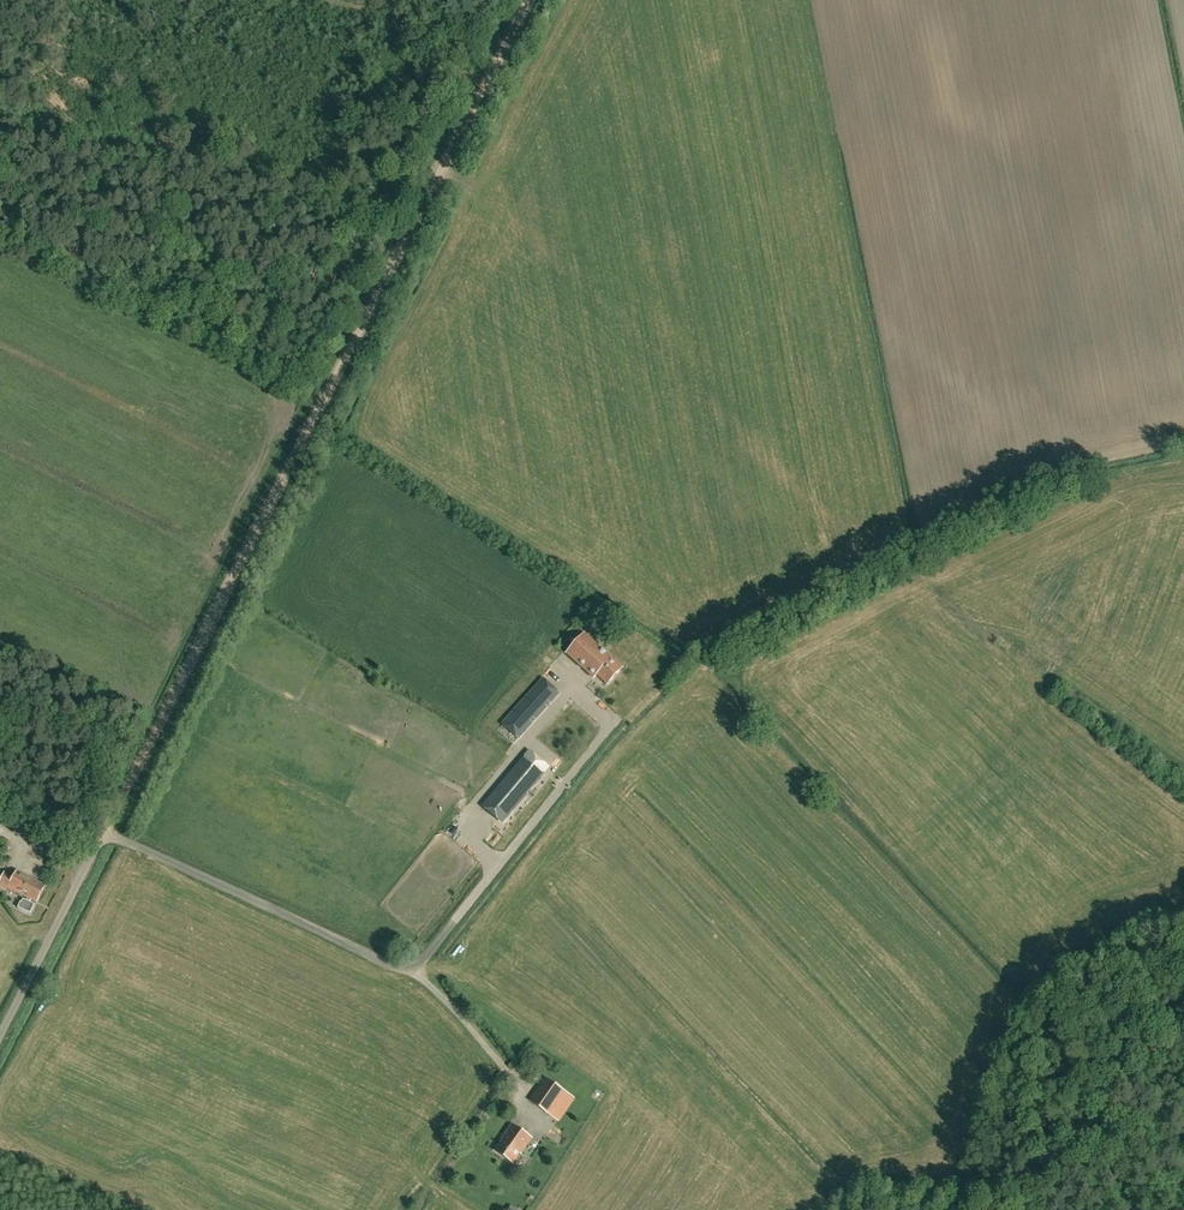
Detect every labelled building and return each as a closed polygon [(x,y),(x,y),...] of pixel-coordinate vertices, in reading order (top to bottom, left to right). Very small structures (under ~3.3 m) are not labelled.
[(583,620),(588,625),(591,620),(586,616),(583,620)] [(586,669),(604,650),(585,632),(567,652),(586,669)] [(604,650),(586,669),(594,677),(597,673),(607,683),(622,667),(604,650)] [(550,701),(535,687),(503,721),(519,736),(550,701)] [(552,754),(544,763),(551,769),(559,761),(552,754)] [(540,777),(521,761),(483,806),(502,822),(540,777)] [(0,807),(0,823),(15,829),(19,819),(5,812),(6,810),(0,807)] [(36,881),(37,880),(17,870),(14,876),(5,872),(0,881),(0,885),(8,889),(9,888),(28,898),(29,897),(37,901),(45,885),(36,881)] [(30,902),(31,898),(29,897),(28,898),(27,900),(23,898),(22,902),(21,901),(18,907),(30,913),(35,904),(30,902)] [(565,1091),(545,1077),(530,1100),(550,1113),(565,1091)] [(574,1099),(565,1091),(550,1113),(560,1120),(574,1099)] [(512,1124),(502,1138),(503,1139),(495,1150),(512,1162),(520,1152),(521,1152),(531,1137),(512,1124)]
